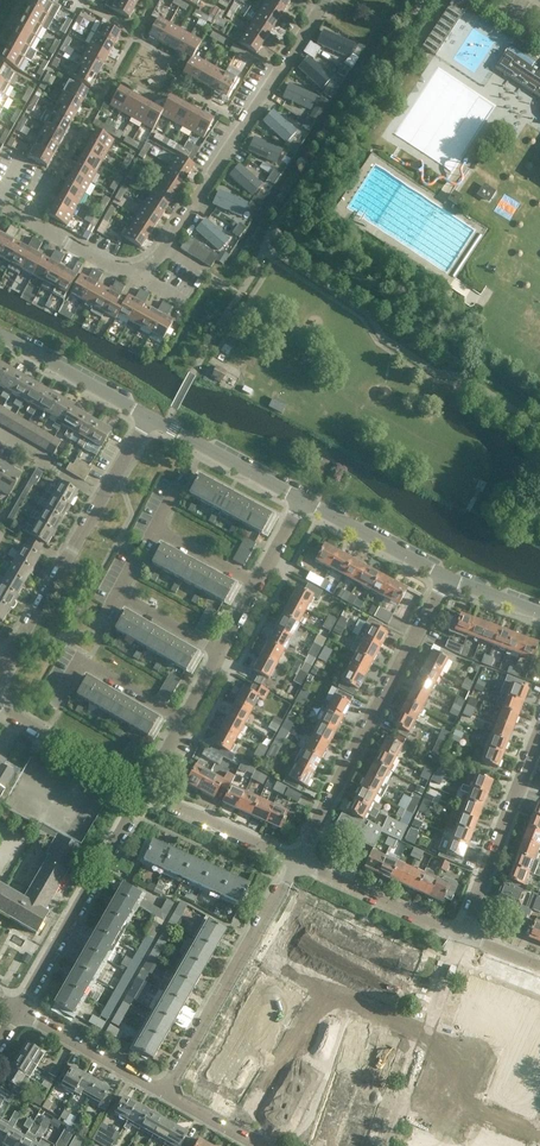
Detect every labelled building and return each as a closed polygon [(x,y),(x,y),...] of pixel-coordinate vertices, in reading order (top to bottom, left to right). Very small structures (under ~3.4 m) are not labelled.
[(53,2),(52,4),(44,0),(32,0),(29,6),(53,19),(60,6),(53,2)] [(129,19),(135,8),(121,0),(108,0),(105,5),(129,19)] [(285,0),(266,0),(265,2),(283,13),(289,3),(285,0)] [(468,5),(469,4),(462,0),(453,0),(423,46),(436,55),(468,5)] [(188,5),(181,1),(178,7),(185,11),(188,5)] [(259,12),(276,23),(283,13),(265,2),(259,12)] [(53,19),(29,6),(23,16),(42,27),(47,30),(53,19)] [(220,19),(224,12),(219,10),(215,7),(210,9),(208,13),(215,16),(220,19)] [(231,20),(235,11),(231,8),(226,17),(231,20)] [(203,14),(196,10),(193,15),(200,19),(203,14)] [(276,23),(259,12),(252,22),(269,34),(276,23)] [(209,17),(203,14),(200,19),(206,22),(209,17)] [(36,37),(42,27),(23,16),(17,27),(36,37)] [(75,23),(80,25),(83,19),(78,16),(75,23)] [(215,16),(213,20),(212,23),(217,26),(220,19),(215,16)] [(158,17),(148,35),(159,41),(169,23),(158,17)] [(63,25),(68,28),(72,21),(67,18),(63,25)] [(245,32),(263,44),(269,34),(252,22),(245,32)] [(80,25),(75,23),(71,29),(76,32),(80,25)] [(95,34),(114,45),(120,34),(101,23),(95,34)] [(180,29),(169,23),(159,41),(170,47),(180,29)] [(68,28),(63,25),(60,31),(65,34),(68,28)] [(11,37),(30,48),(36,37),(17,27),(11,37)] [(191,35),(180,29),(170,47),(181,53),(191,35)] [(322,30),(317,43),(349,56),(354,43),(322,30)] [(219,36),(212,32),(209,37),(216,41),(219,36)] [(245,32),(238,43),(256,54),(263,44),(245,32)] [(89,45),(108,55),(114,45),(95,34),(89,45)] [(191,35),(181,53),(191,59),(193,55),(194,56),(202,41),(191,35)] [(225,39),(219,36),(216,41),(223,44),(225,39)] [(5,48),(24,59),(30,48),(11,37),(5,48)] [(63,44),(68,47),(71,40),(67,37),(63,44)] [(52,46),(56,49),(60,42),(56,39),(52,46)] [(314,57),(321,46),(310,40),(304,50),(314,57)] [(68,47),(63,44),(59,51),(64,53),(68,47)] [(240,48),(233,44),(230,50),(237,53),(240,48)] [(83,55),(102,66),(108,55),(89,45),(83,55)] [(56,49),(52,46),(48,53),(53,55),(56,49)] [(0,57),(0,60),(18,70),(24,59),(5,48),(0,57)] [(246,52),(240,48),(237,53),(243,57),(246,52)] [(496,68),(539,98),(539,73),(507,51),(496,68)] [(77,66),(97,77),(102,66),(83,55),(77,66)] [(182,73),(194,80),(204,62),(194,56),(193,55),(191,59),(182,73)] [(309,57),(299,67),(322,88),(331,78),(309,57)] [(56,68),(60,61),(55,59),(51,66),(56,68)] [(40,67),(45,70),(48,63),(44,61),(40,67)] [(215,68),(204,62),(194,80),(205,86),(215,68)] [(340,68),(347,73),(350,68),(343,64),(340,68)] [(0,65),(0,80),(10,85),(16,74),(0,65)] [(71,77),(90,88),(97,77),(77,66),(71,77)] [(45,70),(40,67),(36,74),(41,76),(45,70)] [(225,74),(215,68),(205,86),(215,92),(225,74)] [(347,73),(340,68),(337,73),(344,78),(347,73)] [(43,81),(47,83),(51,77),(46,74),(43,81)] [(226,98),(236,79),(225,74),(215,92),(226,98)] [(4,96),(10,85),(0,80),(0,93),(4,96)] [(47,83),(43,81),(39,87),(44,90),(47,83)] [(88,92),(69,81),(63,92),(82,103),(88,92)] [(288,84),(283,96),(311,108),(317,96),(288,84)] [(25,94),(30,96),(34,90),(29,87),(25,94)] [(120,87),(110,105),(120,111),(130,93),(120,87)] [(57,103),(76,113),(82,103),(63,92),(57,103)] [(2,109),(8,98),(4,96),(0,93),(0,107),(2,109)] [(141,99),(130,93),(120,111),(131,117),(141,99)] [(30,96),(25,94),(22,100),(26,103),(30,96)] [(31,102),(35,105),(39,98),(34,96),(31,102)] [(171,120),(181,102),(170,96),(162,111),(160,114),(161,115),(171,120)] [(321,96),(313,109),(320,114),(328,101),(321,96)] [(152,105),(141,99),(131,117),(142,123),(152,105)] [(35,105),(31,102),(27,109),(32,111),(35,105)] [(192,108),(181,102),(171,120),(182,126),(192,108)] [(76,113),(57,103),(51,113),(70,124),(76,113)] [(152,105),(142,123),(153,129),(161,115),(160,114),(162,111),(152,105)] [(14,115),(18,117),(22,111),(17,108),(14,115)] [(202,114),(192,108),(182,126),(192,132),(202,114)] [(40,121),(45,124),(64,135),(70,124),(51,113),(46,110),(40,121)] [(273,110),(264,120),(286,141),(295,132),(273,110)] [(203,138),(213,120),(202,114),(192,132),(203,138)] [(18,117),(14,115),(10,121),(15,124),(18,117)] [(19,123),(24,126),(27,119),(23,117),(19,123)] [(305,121),(312,126),(315,122),(308,117),(305,121)] [(312,126),(305,121),(302,126),(309,131),(312,126)] [(15,130),(20,132),(23,134),(26,128),(23,126),(24,126),(19,123),(15,130)] [(39,134),(59,145),(64,135),(45,124),(39,134)] [(102,130),(108,133),(111,128),(105,124),(102,130)] [(108,133),(115,137),(118,132),(111,128),(108,133)] [(2,136),(6,139),(10,132),(5,130),(2,136)] [(96,130),(90,141),(108,151),(114,140),(96,130)] [(153,138),(159,141),(162,136),(156,133),(153,138)] [(33,145),(53,156),(59,145),(39,134),(33,145)] [(126,136),(123,141),(130,145),(133,140),(126,136)] [(159,141),(167,145),(169,140),(162,136),(159,141)] [(254,137),(248,150),(277,161),(282,149),(254,137)] [(15,141),(11,138),(7,145),(12,147),(15,141)] [(139,144),(133,140),(130,145),(136,149),(139,144)] [(90,141),(84,152),(102,162),(108,151),(90,141)] [(177,144),(174,150),(181,153),(184,148),(177,144)] [(53,156),(33,145),(27,156),(47,167),(53,156)] [(143,147),(138,156),(143,159),(148,150),(143,147)] [(191,152),(184,148),(181,153),(188,157),(191,152)] [(84,152),(78,162),(96,172),(102,162),(84,152)] [(130,163),(133,157),(128,154),(125,160),(130,163)] [(177,155),(170,165),(187,176),(194,166),(177,155)] [(126,170),(130,163),(125,160),(121,167),(126,170)] [(78,162),(72,173),(90,183),(96,172),(78,162)] [(240,164),(231,173),(252,194),(261,184),(240,164)] [(181,187),(187,176),(170,165),(163,175),(181,187)] [(131,168),(126,177),(131,180),(136,172),(131,168)] [(270,175),(277,180),(280,175),(273,170),(270,175)] [(72,173),(66,184),(84,194),(90,183),(72,173)] [(118,184),(122,178),(117,175),(113,182),(118,184)] [(174,197),(181,187),(163,175),(157,185),(174,197)] [(277,180),(270,175),(267,180),(274,184),(277,180)] [(114,191),(118,184),(113,182),(109,188),(114,191)] [(66,184),(60,194),(79,204),(84,194),(66,184)] [(477,195),(490,203),(497,192),(484,184),(477,195)] [(167,207),(174,197),(157,185),(150,196),(167,207)] [(119,190),(115,198),(120,201),(124,193),(119,190)] [(218,190),(213,202),(242,215),(247,203),(218,190)] [(453,190),(446,200),(456,208),(463,197),(453,190)] [(60,194),(54,205),(73,215),(79,204),(60,194)] [(106,206),(110,199),(105,196),(101,203),(106,206)] [(161,217),(167,207),(150,196),(143,206),(161,217)] [(103,212),(106,206),(101,203),(98,210),(103,212)] [(67,226),(73,215),(54,205),(48,216),(67,226)] [(110,206),(107,211),(112,215),(115,209),(110,206)] [(154,228),(161,217),(143,206),(137,216),(154,228)] [(108,222),(111,224),(114,219),(111,218),(112,215),(107,211),(103,220),(108,222)] [(147,238),(154,228),(137,216),(130,226),(147,238)] [(95,227),(98,220),(93,218),(90,224),(95,227)] [(205,218),(196,228),(220,250),(229,240),(205,218)] [(91,234),(95,227),(90,224),(86,231),(91,234)] [(235,228),(242,233),(245,228),(238,224),(235,228)] [(15,228),(10,225),(5,235),(0,232),(0,255),(15,228)] [(141,248),(147,238),(130,226),(123,237),(141,248)] [(0,255),(0,257),(10,263),(21,243),(14,240),(20,230),(15,228),(0,255)] [(242,233),(235,228),(232,233),(239,238),(242,233)] [(188,236),(180,248),(186,252),(194,240),(188,236)] [(21,243),(10,263),(7,268),(18,275),(21,269),(37,240),(32,238),(27,247),(21,243)] [(37,240),(21,269),(33,275),(43,256),(37,252),(42,243),(37,240)] [(186,252),(192,256),(200,244),(194,240),(186,252)] [(206,247),(200,244),(192,256),(198,260),(206,247)] [(205,263),(212,251),(206,247),(198,260),(205,263)] [(43,256),(33,275),(44,281),(60,253),(55,250),(50,259),(43,256)] [(211,267),(215,260),(218,255),(212,251),(205,263),(211,267)] [(227,255),(221,251),(218,255),(215,260),(222,264),(225,259),(227,255)] [(52,293),(66,268),(59,265),(64,255),(60,253),(44,281),(41,287),(52,293)] [(66,268),(52,293),(64,299),(83,265),(77,263),(72,272),(66,268)] [(82,300),(98,271),(93,269),(88,278),(81,274),(70,293),(82,300)] [(98,271),(82,300),(93,306),(104,287),(97,283),(102,274),(98,271)] [(101,317),(104,312),(120,284),(115,281),(110,290),(104,287),(93,306),(90,311),(101,317)] [(120,284),(104,312),(116,319),(118,315),(126,299),(120,296),(125,286),(120,284)] [(129,321),(145,292),(140,289),(135,299),(128,295),(126,299),(118,315),(129,321)] [(145,292),(129,321),(140,327),(151,307),(144,304),(150,295),(145,292)] [(151,307),(140,327),(151,333),(167,304),(162,302),(157,311),(151,307)] [(167,304),(151,333),(163,340),(174,320),(167,316),(172,307),(167,304)] [(63,305),(58,313),(63,316),(68,307),(63,305)] [(9,368),(0,363),(0,382),(9,368)] [(0,382),(0,386),(5,389),(0,397),(7,400),(11,393),(21,375),(9,368),(0,382)] [(213,377),(212,378),(220,382),(221,381),(225,372),(217,368),(212,377),(213,377)] [(24,400),(34,383),(21,375),(11,393),(18,396),(13,404),(20,408),(24,400)] [(34,383),(24,400),(31,404),(26,412),(33,415),(37,408),(47,390),(34,383)] [(46,423),(50,415),(61,398),(47,390),(37,408),(44,412),(39,419),(46,423)] [(61,398),(50,415),(57,419),(52,427),(58,430),(62,425),(73,405),(61,398)] [(75,432),(85,415),(73,408),(74,406),(73,405),(62,425),(68,429),(64,436),(70,440),(75,432)] [(9,411),(3,408),(0,413),(0,423),(1,424),(9,411)] [(9,411),(1,424),(8,428),(15,415),(9,411)] [(14,432),(22,419),(15,415),(8,428),(14,432)] [(85,415),(75,432),(81,436),(77,444),(83,448),(88,440),(98,423),(85,415)] [(22,419),(14,432),(21,436),(28,423),(22,419)] [(27,439),(35,426),(28,423),(21,436),(27,439)] [(111,433),(110,432),(111,430),(98,423),(88,440),(93,443),(90,447),(90,450),(89,452),(96,456),(107,438),(108,439),(111,433)] [(35,426),(27,439),(34,443),(41,430),(35,426)] [(41,447),(48,434),(41,430),(34,443),(41,447)] [(48,434),(41,447),(47,450),(54,438),(48,434)] [(54,438),(47,450),(53,454),(61,442),(54,438)] [(73,465),(88,474),(92,468),(76,459),(73,465)] [(84,481),(88,474),(73,465),(70,463),(66,470),(84,481)] [(7,466),(0,478),(0,492),(8,497),(21,475),(7,466)] [(43,472),(36,468),(29,481),(33,484),(35,486),(43,472)] [(189,494),(220,511),(261,534),(271,516),(198,476),(189,494)] [(21,495),(26,498),(33,484),(29,481),(21,495)] [(52,496),(70,506),(77,492),(60,482),(56,489),(48,485),(45,491),(52,496)] [(26,498),(21,495),(13,508),(18,511),(26,498)] [(70,506),(52,496),(48,502),(41,497),(37,504),(45,508),(62,519),(70,506)] [(191,504),(188,510),(193,513),(196,506),(191,504)] [(18,511),(13,508),(6,521),(10,524),(18,511)] [(37,521),(55,532),(62,519),(45,508),(41,515),(33,511),(29,517),(37,521)] [(212,515),(208,521),(213,524),(216,517),(212,515)] [(55,532),(37,521),(33,528),(26,524),(22,530),(31,535),(28,541),(40,549),(44,543),(47,545),(55,532)] [(250,540),(245,537),(242,543),(247,546),(250,540)] [(256,543),(250,540),(247,546),(253,549),(256,543)] [(7,555),(15,559),(33,570),(40,556),(37,554),(40,549),(28,541),(24,547),(23,546),(19,553),(11,548),(7,555)] [(244,552),(247,546),(242,543),(239,549),(244,552)] [(330,568),(338,552),(324,544),(316,560),(312,559),(309,565),(313,568),(316,561),(330,568)] [(152,564),(225,604),(234,585),(160,546),(152,564)] [(253,549),(247,546),(244,552),(250,555),(253,549)] [(244,552),(239,549),(236,554),(241,557),(244,552)] [(247,560),(250,555),(244,552),(241,557),(247,560)] [(338,552),(330,568),(344,576),(352,560),(338,552)] [(238,563),(241,557),(236,554),(233,560),(238,563)] [(241,557),(238,563),(244,566),(247,560),(241,557)] [(8,572),(25,582),(33,570),(15,559),(11,566),(4,561),(0,568),(8,572)] [(352,560),(344,576),(357,583),(365,567),(352,560)] [(365,567),(357,583),(371,590),(379,574),(365,567)] [(8,572),(4,579),(0,577),(0,585),(18,595),(25,582),(8,572)] [(321,588),(324,580),(310,572),(306,579),(321,588)] [(150,579),(155,582),(158,575),(154,573),(150,579)] [(379,574),(371,590),(384,598),(393,582),(379,574)] [(324,580),(321,588),(325,590),(329,582),(324,580)] [(393,582),(384,598),(398,605),(407,589),(393,582)] [(290,602),(305,610),(312,597),(318,600),(322,591),(308,583),(304,591),(297,588),(290,602)] [(171,590),(176,593),(179,586),(174,584),(171,590)] [(11,608),(12,609),(14,608),(17,604),(16,602),(15,601),(18,595),(0,585),(0,602),(11,608)] [(338,588),(335,595),(341,598),(344,591),(338,588)] [(346,602),(351,594),(345,591),(341,599),(346,602)] [(351,594),(346,602),(352,605),(357,597),(351,594)] [(195,595),(191,601),(196,604),(199,598),(195,595)] [(0,602),(0,620),(3,622),(11,608),(0,602)] [(305,610),(290,602),(282,615),(298,624),(305,610)] [(374,616),(378,609),(373,605),(368,613),(374,616)] [(213,610),(207,607),(204,612),(210,615),(213,610)] [(379,607),(378,609),(374,616),(388,624),(393,615),(379,607)] [(218,613),(213,610),(210,615),(215,618),(218,613)] [(114,630),(145,648),(186,671),(196,653),(125,612),(114,630)] [(210,615),(204,612),(201,618),(207,621),(210,615)] [(467,635),(473,618),(460,613),(454,630),(467,635)] [(212,624),(215,618),(210,615),(207,621),(212,624)] [(294,631),(298,624),(282,615),(275,629),(299,642),(302,635),(294,631)] [(326,622),(333,625),(335,620),(329,616),(326,622)] [(383,624),(369,617),(366,624),(364,623),(357,637),(363,640),(379,649),(387,634),(380,630),(383,624)] [(204,627),(207,621),(201,618),(198,623),(204,627)] [(473,618),(467,635),(480,640),(486,623),(473,618)] [(336,625),(343,629),(345,624),(339,620),(336,625)] [(209,630),(212,624),(207,621),(204,627),(209,630)] [(333,625),(326,622),(323,627),(330,630),(333,625)] [(201,632),(204,627),(198,623),(195,629),(201,632)] [(486,623),(480,640),(493,645),(499,627),(486,623)] [(343,629),(336,625),(334,630),(340,634),(343,629)] [(201,632),(206,635),(209,630),(204,627),(201,632)] [(499,627),(493,645),(506,650),(512,632),(499,627)] [(267,643),(283,651),(287,644),(295,648),(299,642),(275,629),(267,643)] [(512,632),(506,650),(519,654),(525,637),(512,632)] [(525,637),(519,654),(533,660),(539,642),(525,637)] [(113,645),(118,648),(121,642),(117,639),(113,645)] [(379,649),(363,640),(356,653),(372,662),(379,649)] [(460,655),(463,646),(448,640),(445,647),(455,653),(460,655)] [(283,651),(267,643),(260,656),(276,665),(283,651)] [(312,649),(318,652),(321,647),(314,644),(312,649)] [(463,646),(460,655),(465,657),(468,648),(463,646)] [(322,652),(328,656),(331,651),(324,648),(322,652)] [(426,664),(441,672),(448,659),(454,662),(457,657),(442,648),(439,654),(433,651),(426,664)] [(318,652),(312,649),(309,654),(316,657),(318,652)] [(137,651),(133,657),(138,660),(141,653),(137,651)] [(328,656),(322,652),(319,657),(326,661),(328,656)] [(372,662),(356,653),(349,667),(365,675),(372,662)] [(486,665),(489,656),(484,654),(481,663),(486,665)] [(276,665),(260,656),(253,670),(269,679),(276,665)] [(157,662),(153,669),(158,671),(161,665),(157,662)] [(419,676),(435,684),(441,672),(426,664),(419,676)] [(515,666),(511,675),(517,676),(520,668),(515,666)] [(338,688),(347,692),(350,686),(358,690),(365,675),(349,667),(338,688)] [(296,676),(304,680),(307,674),(300,670),(296,676)] [(172,682),(175,677),(170,673),(167,679),(172,682)] [(299,695),(306,699),(309,693),(306,692),(313,677),(309,675),(299,695)] [(507,675),(500,694),(523,703),(528,689),(521,687),(523,681),(507,675)] [(304,680),(296,676),(294,681),(301,685),(304,680)] [(413,688),(428,696),(435,684),(419,676),(413,688)] [(181,680),(175,677),(172,682),(178,685),(181,680)] [(76,695),(107,713),(148,737),(158,719),(87,678),(76,695)] [(465,678),(463,683),(471,687),(473,682),(465,678)] [(169,688),(172,682),(167,679),(163,685),(169,688)] [(478,679),(476,684),(484,688),(487,683),(478,679)] [(174,691),(178,685),(172,682),(169,688),(174,691)] [(460,688),(469,691),(471,687),(463,683),(460,688)] [(267,691),(253,684),(249,692),(243,688),(235,703),(251,711),(258,698),(262,700),(267,691)] [(482,692),(484,688),(476,684),(474,689),(482,692)] [(166,693),(169,688),(163,685),(160,690),(166,693)] [(171,696),(174,691),(169,688),(166,693),(171,696)] [(406,700),(422,708),(428,696),(413,688),(406,700)] [(337,689),(330,703),(325,700),(321,707),(326,710),(342,718),(353,698),(337,689)] [(162,699),(166,693),(160,690),(157,696),(162,699)] [(168,702),(171,696),(166,693),(162,699),(168,702)] [(518,716),(523,703),(500,694),(495,707),(502,710),(502,709),(518,716)] [(306,699),(299,695),(296,700),(303,704),(306,699)] [(470,697),(467,704),(464,710),(473,713),(478,701),(470,697)] [(400,713),(415,721),(422,708),(406,700),(400,713)] [(228,716),(244,725),(251,711),(235,703),(228,716)] [(453,703),(451,708),(459,712),(461,707),(453,703)] [(75,711),(80,714),(83,708),(79,705),(75,711)] [(449,713),(457,717),(459,712),(451,708),(449,713)] [(342,718),(326,710),(319,723),(335,732),(342,718)] [(502,710),(497,723),(513,729),(518,716),(502,710)] [(415,721),(400,713),(393,725),(398,728),(396,732),(406,738),(415,721)] [(221,730),(236,738),(244,725),(228,716),(221,730)] [(95,723),(100,725),(103,719),(98,717),(95,723)] [(271,723),(279,727),(282,721),(275,717),(271,723)] [(284,723),(291,726),(295,721),(287,717),(284,723)] [(279,727),(271,723),(269,728),(276,732),(279,727)] [(291,726),(284,723),(281,728),(288,732),(291,726)] [(335,732),(319,723),(312,737),(328,745),(335,732)] [(492,735),(508,741),(513,729),(497,723),(492,735)] [(119,728),(115,734),(120,737),(123,731),(119,728)] [(442,729),(440,734),(448,737),(450,733),(442,729)] [(236,738),(221,730),(210,750),(223,757),(231,761),(235,755),(229,751),(236,738)] [(455,730),(453,735),(461,739),(463,734),(455,730)] [(486,748),(503,755),(508,741),(492,735),(485,733),(482,739),(489,742),(486,748)] [(440,734),(437,738),(446,742),(448,737),(440,734)] [(380,750),(395,758),(405,739),(397,735),(394,741),(387,737),(380,750)] [(451,739),(459,743),(461,739),(453,735),(451,739)] [(305,751),(321,759),(328,745),(312,737),(305,751)] [(134,748),(137,743),(132,740),(128,745),(134,748)] [(139,751),(142,746),(137,743),(134,748),(139,751)] [(257,750),(264,754),(267,748),(260,744),(257,750)] [(269,750),(277,754),(280,748),(273,744),(269,750)] [(131,754),(134,748),(128,745),(125,751),(131,754)] [(136,757),(139,751),(134,748),(131,754),(136,757)] [(503,755),(486,748),(481,761),(498,768),(503,755)] [(206,757),(219,764),(223,757),(210,750),(206,757)] [(264,754),(257,750),(254,755),(261,759),(264,754)] [(277,754),(269,750),(266,755),(274,759),(277,754)] [(373,762),(389,770),(395,758),(380,750),(373,762)] [(127,759),(131,754),(125,751),(122,756),(127,759)] [(297,764),(314,773),(321,759),(305,751),(297,764)] [(133,762),(136,757),(131,754),(127,759),(133,762)] [(124,765),(127,759),(122,756),(119,762),(124,765)] [(130,768),(133,762),(127,759),(124,765),(130,768)] [(200,791),(210,773),(201,768),(204,762),(199,759),(186,783),(200,791)] [(367,775),(382,783),(389,770),(373,762),(367,775)] [(5,789),(15,773),(1,765),(0,764),(0,798),(5,789)] [(297,790),(300,783),(306,787),(314,773),(297,764),(290,778),(287,776),(283,783),(297,790)] [(437,769),(435,774),(443,777),(445,773),(444,772),(445,768),(440,766),(439,769),(437,769)] [(422,772),(430,776),(432,771),(424,767),(422,772)] [(251,778),(255,771),(250,768),(246,775),(251,778)] [(210,773),(200,791),(213,798),(220,786),(228,790),(230,786),(231,786),(235,776),(227,771),(223,780),(210,773)] [(266,777),(255,771),(251,778),(263,784),(266,777)] [(430,776),(422,772),(420,777),(428,781),(430,776)] [(435,774),(434,773),(431,780),(440,784),(443,777),(435,774)] [(388,786),(382,783),(367,775),(361,787),(376,795),(381,798),(388,786)] [(471,788),(487,794),(493,781),(476,775),(471,788)] [(279,792),(282,785),(277,782),(273,790),(279,792)] [(282,785),(279,792),(284,795),(288,788),(282,785)] [(487,794),(471,788),(462,785),(460,790),(469,794),(466,801),(482,807),(487,794)] [(237,809),(245,793),(231,786),(230,786),(228,790),(223,803),(237,809)] [(354,799),(379,812),(382,806),(373,801),(376,795),(361,787),(354,799)] [(302,795),(288,788),(284,796),(298,803),(302,795)] [(245,793),(237,809),(252,816),(259,799),(245,793)] [(410,798),(419,801),(421,797),(412,793),(410,798)] [(424,799),(432,802),(434,798),(426,794),(424,799)] [(415,809),(416,806),(419,801),(410,798),(408,802),(409,803),(405,810),(413,814),(415,809)] [(259,799),(252,816),(266,822),(273,805),(259,799)] [(379,812),(354,799),(347,812),(349,812),(347,816),(346,817),(366,828),(369,821),(363,818),(366,814),(375,818),(379,812)] [(432,802),(424,799),(421,803),(430,807),(432,802)] [(482,807),(466,801),(461,814),(477,820),(482,807)] [(273,805),(266,822),(280,829),(287,812),(273,805)] [(404,810),(402,816),(399,822),(407,827),(413,814),(405,810),(404,810)] [(477,820),(461,814),(452,810),(450,817),(458,820),(456,827),(472,833),(477,820)] [(381,833),(388,836),(393,838),(398,840),(400,841),(407,827),(399,822),(387,816),(382,828),(369,821),(366,828),(346,817),(347,816),(342,814),(334,827),(358,840),(358,839),(374,847),(381,833)] [(534,815),(529,828),(539,832),(539,817),(534,815)] [(412,824),(420,828),(423,823),(414,819),(412,824)] [(420,828),(412,824),(410,829),(418,832),(420,828)] [(472,833),(456,827),(451,840),(467,846),(472,833)] [(529,828),(524,841),(539,847),(539,832),(529,828)] [(389,846),(393,838),(388,836),(384,844),(389,846)] [(83,853),(78,850),(75,847),(70,847),(71,843),(66,842),(57,837),(47,854),(49,856),(30,888),(25,885),(19,897),(24,900),(12,920),(36,934),(48,914),(44,911),(69,868),(73,870),(83,853)] [(393,838),(389,846),(394,849),(398,840),(393,838)] [(438,856),(454,862),(456,857),(462,859),(467,846),(451,840),(446,852),(440,849),(438,856)] [(144,861),(182,878),(240,904),(249,885),(152,841),(144,861)] [(524,841),(519,853),(535,860),(539,847),(524,841)] [(415,858),(419,849),(414,847),(410,856),(415,858)] [(419,849),(415,858),(420,860),(424,851),(419,849)] [(371,851),(364,867),(377,872),(385,857),(371,851)] [(535,860),(519,853),(514,866),(530,873),(535,860)] [(385,857),(377,872),(390,878),(398,862),(385,857)] [(440,869),(444,861),(439,859),(436,867),(440,869)] [(444,861),(440,869),(446,871),(449,863),(444,861)] [(398,862),(390,878),(403,884),(410,868),(398,862)] [(530,873),(514,866),(509,880),(525,886),(530,873)] [(410,868),(403,884),(416,890),(423,874),(410,868)] [(423,874),(416,890),(429,896),(437,877),(433,875),(433,874),(432,872),(425,869),(423,874)] [(443,878),(442,879),(437,877),(429,896),(442,902),(445,897),(451,900),(458,885),(457,881),(446,877),(443,878)] [(522,906),(527,892),(503,883),(497,897),(522,906)] [(122,884),(75,966),(54,1003),(76,1015),(118,943),(114,941),(135,904),(139,897),(141,895),(122,884)] [(12,920),(24,900),(19,897),(0,886),(0,913),(12,920)] [(135,904),(140,907),(143,900),(139,897),(135,904)] [(164,903),(171,907),(174,903),(167,899),(164,903)] [(148,902),(143,900),(140,907),(144,909),(148,902)] [(185,910),(188,905),(181,901),(178,906),(185,910)] [(152,905),(148,902),(144,909),(148,912),(152,905)] [(164,903),(162,908),(169,912),(171,907),(164,903)] [(156,907),(152,905),(148,912),(152,914),(156,907)] [(185,910),(178,906),(175,910),(183,914),(185,910)] [(305,906),(285,950),(297,955),(298,953),(365,984),(364,986),(374,990),(374,988),(387,994),(387,996),(398,1001),(418,957),(406,952),(405,954),(392,948),(393,946),(384,942),(383,944),(362,935),(363,933),(353,928),(352,930),(316,913),(317,912),(305,906)] [(161,910),(156,907),(152,914),(157,917),(159,912),(161,910)] [(162,908),(161,910),(159,912),(166,916),(169,912),(162,908)] [(517,918),(496,909),(493,916),(515,924),(517,918)] [(175,910),(173,914),(180,918),(183,914),(175,910)] [(159,912),(157,917),(162,920),(163,921),(166,916),(159,912)] [(173,914),(171,918),(178,923),(180,918),(173,914)] [(539,942),(539,917),(538,916),(530,938),(539,942)] [(157,917),(154,921),(161,925),(163,921),(162,920),(157,917)] [(171,918),(168,923),(175,927),(178,923),(171,918)] [(208,920),(166,994),(145,1030),(134,1048),(153,1059),(174,1022),(226,931),(208,920)] [(151,926),(159,930),(161,925),(154,921),(151,926)] [(168,923),(165,928),(173,932),(175,927),(168,923)] [(151,926),(149,930),(156,934),(159,930),(151,926)] [(173,932),(165,928),(163,932),(170,936),(173,932)] [(149,930),(146,935),(153,939),(156,934),(149,930)] [(170,936),(163,932),(160,936),(168,940),(170,936)] [(160,936),(158,941),(165,945),(168,940),(160,936)] [(151,944),(143,940),(141,944),(148,948),(151,944)] [(158,941),(155,946),(162,950),(165,945),(158,941)] [(148,948),(141,944),(138,949),(145,953),(148,948)] [(152,950),(159,955),(162,950),(155,946),(152,950)] [(138,949),(136,953),(140,955),(143,957),(145,953),(138,949)] [(152,950),(150,955),(157,959),(159,955),(152,950)] [(140,961),(140,962),(143,957),(140,955),(136,953),(133,958),(140,961)] [(150,955),(147,960),(154,964),(157,959),(150,955)] [(140,961),(133,958),(131,962),(138,966),(140,962),(140,961)] [(302,970),(313,974),(317,962),(306,958),(302,970)] [(147,960),(144,964),(147,966),(152,968),(154,964),(147,960)] [(128,967),(135,971),(138,966),(131,962),(128,967)] [(147,966),(144,964),(142,969),(149,973),(152,968),(147,966)] [(125,971),(133,975),(135,971),(128,967),(125,971)] [(142,969),(139,973),(147,977),(149,973),(142,969)] [(130,980),(133,975),(125,971),(123,976),(125,977),(130,980)] [(202,1068),(196,1079),(237,1103),(243,1092),(241,1091),(279,1027),(280,1028),(285,1019),(284,1018),(291,1006),(292,1007),(299,995),(258,972),(251,983),(253,984),(246,996),(244,995),(239,1004),(241,1005),(229,1024),(228,1023),(222,1033),(224,1034),(204,1069),(202,1068)] [(139,973),(137,978),(144,982),(147,977),(139,973)] [(125,977),(123,976),(120,980),(127,984),(130,980),(125,977)] [(120,980),(118,984),(125,989),(127,984),(120,980)] [(131,986),(139,991),(141,986),(134,982),(131,986)] [(115,989),(122,993),(125,989),(118,984),(115,989)] [(131,986),(129,991),(136,995),(139,991),(131,986)] [(115,989),(112,994),(120,998),(122,993),(115,989)] [(129,991),(126,995),(134,1000),(136,995),(129,991)] [(110,998),(117,1002),(120,998),(112,994),(110,998)] [(110,998),(107,1003),(115,1007),(117,1002),(110,998)] [(348,1013),(352,1015),(356,1005),(339,998),(336,1007),(344,1010),(341,1017),(346,1019),(348,1013)] [(121,1005),(128,1009),(131,1004),(124,1000),(121,1005)] [(115,1007),(107,1003),(105,1007),(112,1011),(115,1007)] [(121,1005),(119,1009),(126,1013),(128,1009),(121,1005)] [(105,1007),(102,1011),(109,1016),(112,1011),(105,1007)] [(119,1009),(116,1013),(123,1018),(126,1013),(119,1009)] [(102,1011),(100,1016),(107,1020),(109,1016),(102,1011)] [(116,1013),(114,1018),(121,1022),(123,1018),(116,1013)] [(97,1017),(92,1015),(88,1022),(93,1025),(97,1017)] [(101,1020),(97,1017),(93,1025),(97,1027),(101,1020)] [(121,1022),(114,1018),(111,1022),(118,1026),(121,1022)] [(106,1022),(101,1020),(97,1027),(102,1030),(106,1022)] [(114,1027),(110,1024),(106,1032),(110,1034),(114,1027)] [(312,1143),(321,1145),(360,1145),(359,1145),(364,1132),(366,1133),(369,1123),(367,1123),(375,1101),(377,1102),(380,1091),(379,1091),(392,1053),(394,1053),(398,1041),(353,1026),(349,1038),(351,1038),(326,1108),(324,1108),(321,1117),(323,1118),(318,1131),(316,1131),(312,1143)] [(119,1029),(114,1027),(110,1034),(114,1037),(119,1029)] [(114,1037),(119,1039),(123,1032),(119,1029),(114,1037)] [(20,1055),(37,1066),(44,1054),(41,1052),(41,1051),(27,1043),(20,1055)] [(12,1067),(30,1078),(37,1066),(20,1055),(12,1067)] [(30,1078),(12,1067),(5,1080),(11,1083),(8,1087),(19,1094),(30,1078)] [(49,1073),(56,1077),(59,1071),(52,1067),(49,1073)] [(64,1069),(56,1082),(74,1092),(84,1074),(71,1067),(68,1072),(64,1069)] [(84,1074),(74,1092),(74,1093),(80,1096),(83,1091),(89,1094),(97,1081),(84,1074)] [(42,1086),(49,1090),(52,1084),(45,1079),(42,1086)] [(106,1111),(109,1105),(113,1098),(106,1095),(109,1089),(97,1081),(89,1094),(101,1101),(98,1106),(106,1111)] [(4,1100),(9,1103),(14,1096),(1,1087),(0,1088),(0,1106),(4,1100)] [(36,1096),(32,1102),(40,1106),(43,1100),(36,1096)] [(115,1113),(127,1120),(128,1120),(137,1104),(124,1097),(115,1113)] [(42,1107),(48,1111),(52,1103),(46,1100),(42,1107)] [(129,1130),(133,1123),(140,1127),(150,1111),(137,1104),(128,1120),(127,1120),(123,1127),(129,1130)] [(60,1118),(64,1120),(66,1121),(70,1113),(64,1110),(60,1118)] [(0,1121),(0,1143),(4,1145),(13,1128),(21,1115),(15,1111),(9,1122),(1,1118),(0,1121)] [(150,1111),(140,1127),(153,1134),(162,1118),(150,1111)] [(82,1120),(76,1117),(72,1124),(78,1127),(82,1120)] [(162,1118),(153,1134),(166,1142),(175,1126),(162,1118)] [(29,1129),(34,1122),(28,1119),(23,1126),(29,1129)] [(92,1139),(100,1144),(108,1128),(101,1124),(92,1139)] [(76,1130),(67,1125),(55,1145),(56,1145),(66,1145),(76,1130)] [(24,1137),(19,1145),(37,1145),(41,1139),(46,1129),(41,1126),(35,1136),(27,1132),(24,1137)] [(166,1142),(174,1145),(180,1145),(187,1133),(175,1126),(166,1142)] [(523,1143),(478,1127),(475,1136),(477,1137),(473,1145),(522,1145),(523,1143)] [(4,1145),(6,1145),(19,1145),(24,1137),(20,1135),(21,1133),(13,1128),(4,1145)] [(409,1145),(447,1145),(425,1138),(425,1136),(415,1132),(409,1145)] [(70,1145),(79,1145),(84,1138),(76,1134),(70,1145)] [(467,1135),(459,1134),(457,1145),(459,1145),(464,1145),(467,1135)]
